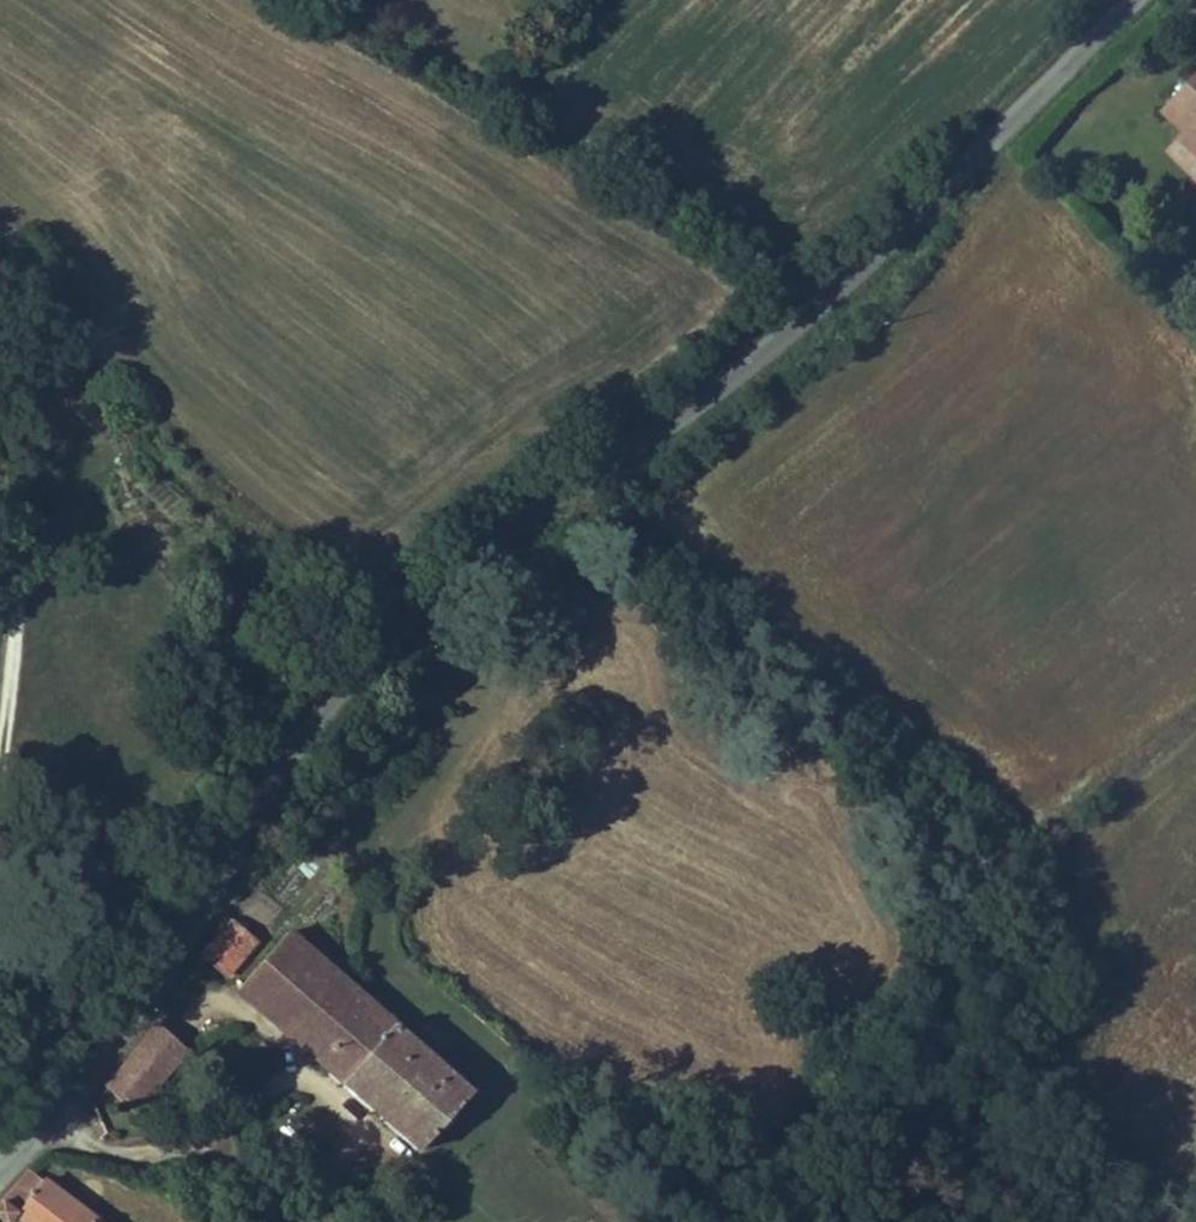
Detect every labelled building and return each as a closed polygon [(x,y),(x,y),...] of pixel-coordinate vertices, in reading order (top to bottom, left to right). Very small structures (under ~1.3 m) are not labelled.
[(1182,129),(1195,142),(1195,115),(1182,129)] [(278,938),(253,915),(213,957),(238,981),(278,938)] [(424,1044),(307,940),(260,991),(433,1149),(482,1096),(456,1073),(463,1065),(432,1036),(424,1044)] [(194,1056),(160,1029),(108,1090),(142,1119),(194,1056)] [(44,1159),(7,1201),(22,1214),(30,1205),(51,1221),(122,1221),(44,1159)]
